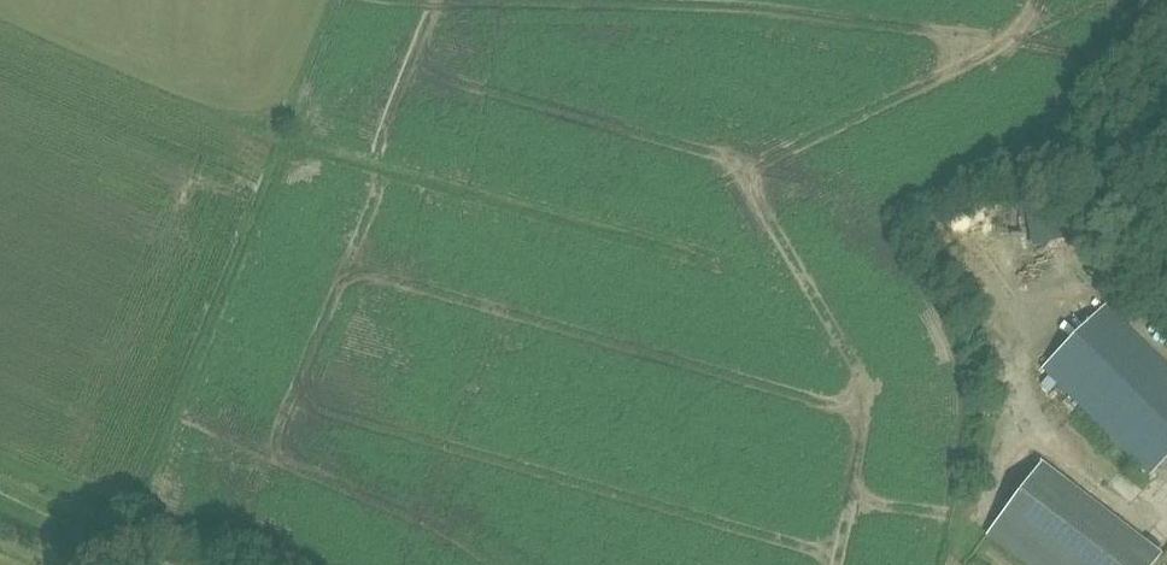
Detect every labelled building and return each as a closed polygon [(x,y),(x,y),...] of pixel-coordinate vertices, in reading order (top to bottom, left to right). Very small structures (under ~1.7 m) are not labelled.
[(1059,257),(1036,265),(1041,278),(1064,269),(1059,257)] [(1104,306),(1042,368),(1149,474),(1166,455),(1166,369),(1104,306)] [(1042,462),(987,535),(1026,564),(1150,564),(1160,553),(1042,462)]
